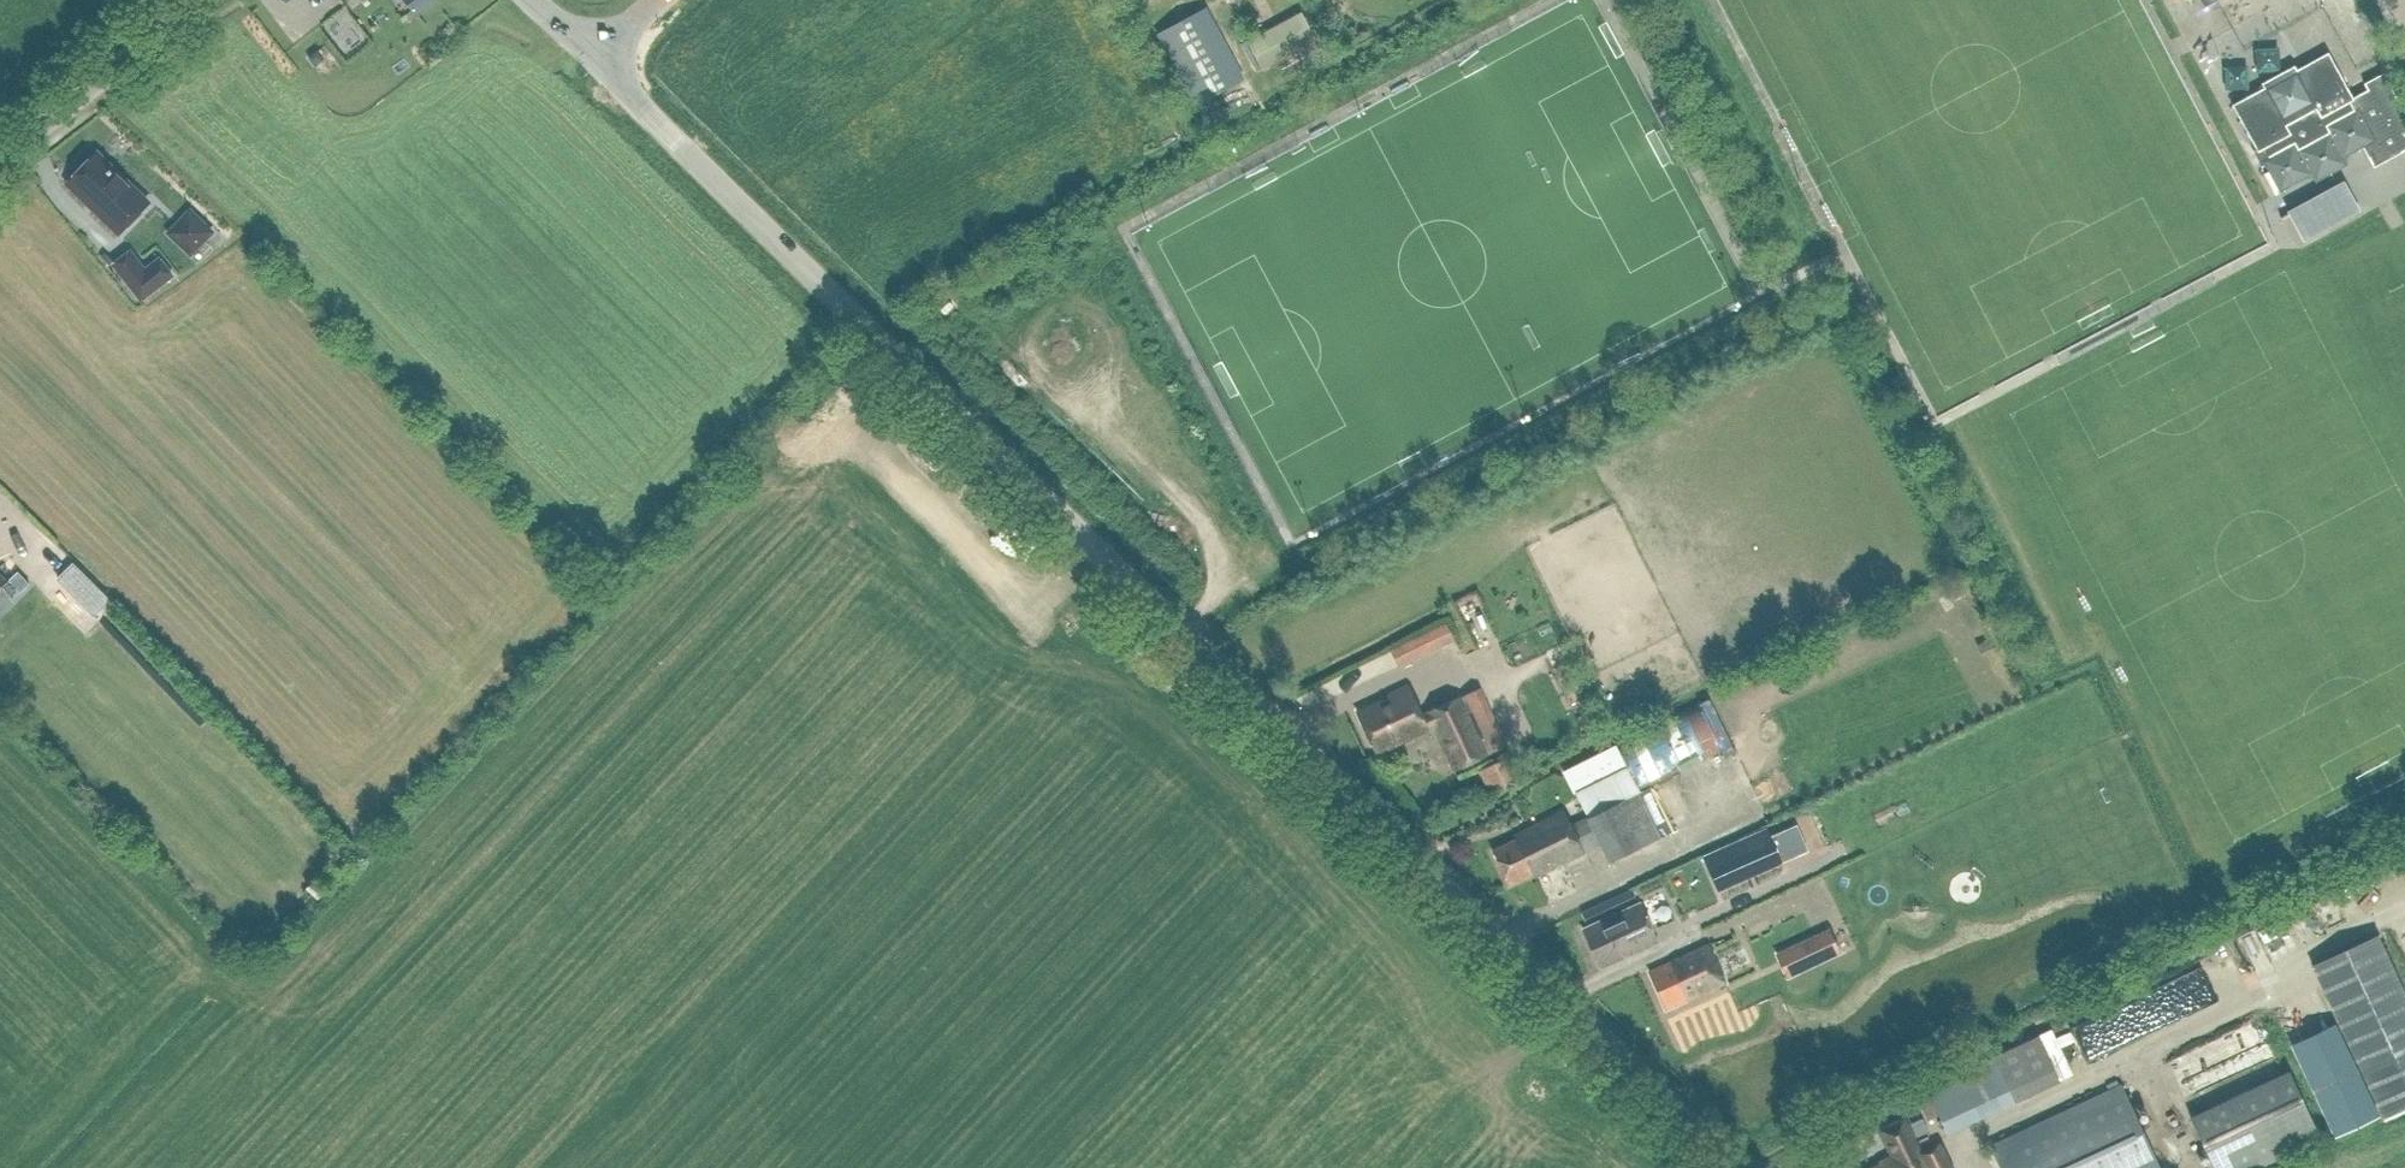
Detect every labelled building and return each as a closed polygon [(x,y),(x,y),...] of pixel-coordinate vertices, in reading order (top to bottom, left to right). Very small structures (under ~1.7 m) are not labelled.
[(1239,80),(1201,8),(1158,31),(1196,103),(1239,80)] [(1263,69),(1317,39),(1301,10),(1247,39),(1263,69)] [(2363,146),(2373,165),(2404,148),(2404,111),(2383,71),(2363,82),(2367,88),(2352,96),(2328,51),(2297,68),(2295,64),(2261,82),(2263,86),(2231,103),(2279,191),(2311,174),(2315,181),(2348,163),(2344,156),(2363,146)] [(95,152),(67,181),(120,232),(148,203),(95,152)] [(2289,211),(2304,239),(2357,210),(2342,182),(2289,211)] [(146,269),(129,282),(141,298),(171,274),(159,258),(146,269)] [(857,473),(849,481),(865,498),(873,490),(857,473)] [(57,577),(94,614),(109,598),(73,562),(57,577)] [(1449,608),(1338,666),(1347,683),(1458,625),(1449,608)] [(1376,750),(1428,726),(1429,730),(1432,729),(1452,770),(1497,748),(1470,690),(1421,711),(1409,687),(1389,695),(1391,698),(1359,713),(1376,750)] [(1610,860),(1639,846),(1672,830),(1650,784),(1639,789),(1638,785),(1718,747),(1724,757),(1735,751),(1709,697),(1566,771),(1587,815),(1571,823),(1564,809),(1515,833),(1517,837),(1492,849),(1509,883),(1534,871),(1535,875),(1584,851),(1584,850),(1601,842),(1610,860)] [(1770,836),(1734,852),(1745,876),(1781,860),(1770,836)] [(1600,965),(1657,939),(1640,901),(1583,927),(1600,965)] [(2377,934),(2312,964),(2384,1117),(2404,1108),(2404,995),(2377,934)] [(1726,981),(1717,962),(1708,943),(1650,969),(1667,1007),(1726,981)] [(2219,961),(2084,1013),(2099,1052),(2131,1040),(2128,1032),(2161,1019),(2160,1015),(2230,988),(2219,961)] [(2183,1048),(2194,1077),(2281,1043),(2270,1014),(2183,1048)] [(2336,1022),(2291,1043),(2335,1136),(2380,1114),(2336,1022)] [(2037,1035),(2014,1045),(1926,1086),(1947,1131),(2058,1079),(2037,1035)] [(2197,1079),(2205,1099),(2237,1085),(2231,1072),(2255,1062),(2253,1056),(2197,1079)] [(2191,1116),(2215,1167),(2252,1167),(2319,1137),(2288,1071),(2191,1116)] [(2121,1083),(1991,1144),(2002,1167),(2161,1167),(2121,1083)] [(1890,1098),(1897,1113),(1908,1108),(1901,1094),(1890,1098)] [(1912,1136),(1904,1118),(1880,1129),(1893,1158),(1873,1167),(1954,1167),(1940,1139),(1919,1149),(1912,1136)]
